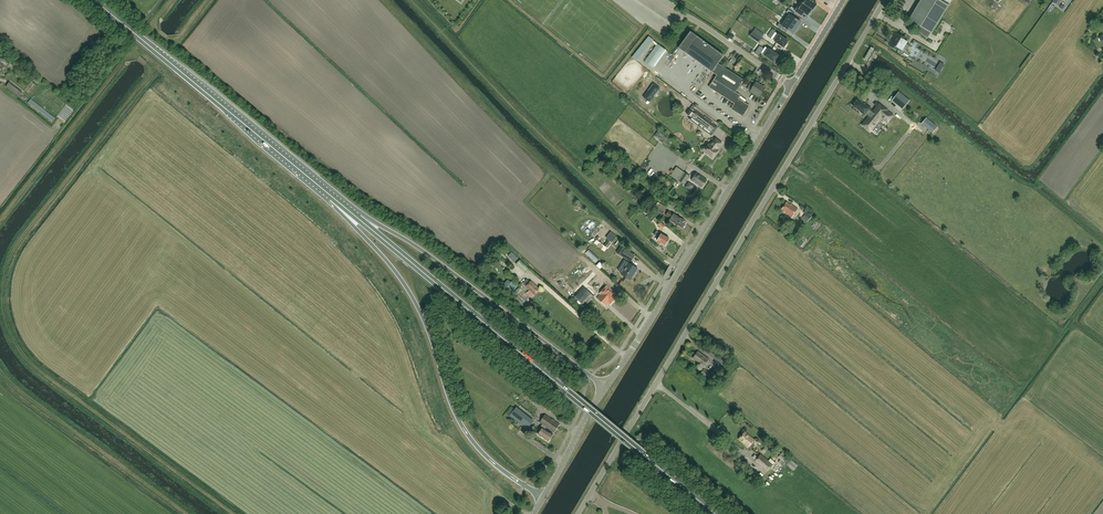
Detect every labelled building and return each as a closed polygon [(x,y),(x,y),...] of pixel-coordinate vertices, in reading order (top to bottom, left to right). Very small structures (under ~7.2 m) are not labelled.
[(813,2),(814,0),(803,0),(802,3),(801,2),(813,11),(814,9),(816,9),(817,7),(816,6),(817,5),(817,4),(817,5),(813,2)] [(917,31),(928,37),(931,33),(952,0),(921,0),(909,19),(920,26),(917,31)] [(813,11),(801,2),(798,6),(795,11),(800,15),(802,16),(804,13),(808,16),(807,16),(808,16),(809,15),(810,15),(811,13),(811,12),(812,10),(812,11),(813,11)] [(786,20),(798,29),(800,26),(799,25),(801,23),(793,17),(795,14),(788,10),(786,13),(789,15),(786,20)] [(798,29),(786,20),(782,26),(779,24),(777,26),(784,31),(786,28),(793,34),(795,31),(796,32),(798,29)] [(712,72),(718,64),(724,56),(697,36),(691,32),(679,48),(685,53),(712,72)] [(762,38),(753,32),(750,36),(759,42),(762,38)] [(787,44),(786,44),(788,41),(775,32),(771,39),(784,47),(785,47),(787,44)] [(890,46),(899,51),(899,49),(903,52),(905,49),(907,45),(909,42),(905,40),(906,38),(898,34),(896,33),(894,36),(895,37),(893,40),(890,45),(890,46)] [(774,61),(776,59),(777,59),(779,56),(778,56),(778,55),(765,47),(761,53),(774,61)] [(864,58),(867,60),(874,48),(871,47),(864,58)] [(663,70),(669,74),(680,54),(674,51),(663,70)] [(4,59),(10,64),(13,60),(8,55),(4,59)] [(722,67),(718,64),(712,72),(717,75),(709,87),(735,104),(731,109),(743,116),(749,106),(738,99),(740,96),(735,93),(743,80),(722,67)] [(647,95),(652,100),(663,87),(658,83),(647,95)] [(751,91),(760,97),(765,88),(756,83),(751,91)] [(892,100),(902,109),(909,101),(898,92),(892,100)] [(887,110),(885,109),(879,104),(872,113),(869,109),(870,108),(858,99),(853,105),(864,115),(865,113),(869,117),(862,125),(870,131),(875,125),(879,120),(881,117),(888,122),(893,116),(887,111),(887,110)] [(689,119),(712,136),(718,128),(695,111),(689,119)] [(937,127),(926,118),(922,124),(932,132),(937,127)] [(719,147),(722,143),(716,139),(711,145),(710,144),(707,148),(706,147),(705,147),(704,147),(703,147),(702,148),(702,149),(702,150),(703,151),(713,158),(719,151),(717,149),(718,149),(717,148),(718,146),(719,147)] [(684,172),(679,180),(684,185),(690,177),(684,172)] [(702,187),(707,180),(697,173),(692,180),(702,187)] [(662,217),(667,207),(658,202),(653,211),(662,217)] [(792,217),(798,209),(791,204),(791,205),(787,202),(782,209),(785,211),(785,212),(792,217)] [(651,213),(646,209),(644,211),(646,212),(645,213),(648,216),(653,220),(655,218),(650,214),(651,213)] [(685,224),(684,223),(685,221),(674,214),(669,211),(666,216),(671,219),(670,221),(682,229),(683,228),(684,228),(685,226),(684,225),(685,224)] [(665,246),(669,239),(657,231),(654,235),(659,238),(657,241),(658,241),(658,242),(660,244),(661,243),(665,246)] [(607,240),(603,245),(608,248),(612,243),(607,240)] [(625,250),(620,247),(616,253),(621,256),(625,250)] [(635,256),(625,250),(621,256),(631,262),(635,256)] [(529,269),(524,263),(520,260),(517,263),(520,267),(525,272),(529,269)] [(628,263),(621,274),(630,280),(638,269),(628,263)] [(514,279),(505,289),(510,294),(519,284),(514,279)] [(534,295),(539,289),(531,281),(530,282),(527,280),(523,284),(526,287),(534,295)] [(600,294),(611,304),(619,296),(607,286),(600,294)] [(584,307),(594,297),(588,291),(578,300),(584,307)] [(561,325),(567,318),(561,313),(564,310),(557,303),(548,313),(561,325)] [(708,354),(724,366),(727,362),(711,350),(708,354)] [(693,358),(703,366),(709,359),(698,351),(693,358)] [(700,374),(708,380),(712,375),(704,369),(700,374)] [(551,406),(535,393),(534,394),(530,390),(527,394),(532,397),(531,398),(547,411),(551,406)] [(510,416),(527,429),(534,420),(516,407),(510,416)] [(547,427),(555,432),(560,425),(546,415),(540,422),(543,424),(541,427),(542,428),(538,434),(548,441),(553,435),(545,429),(547,427)] [(748,447),(750,449),(756,443),(754,441),(754,440),(745,432),(739,439),(748,448),(748,447)] [(755,461),(767,471),(773,465),(760,454),(755,461)] [(778,462),(785,468),(787,465),(793,470),(798,465),(785,454),(778,462)]
